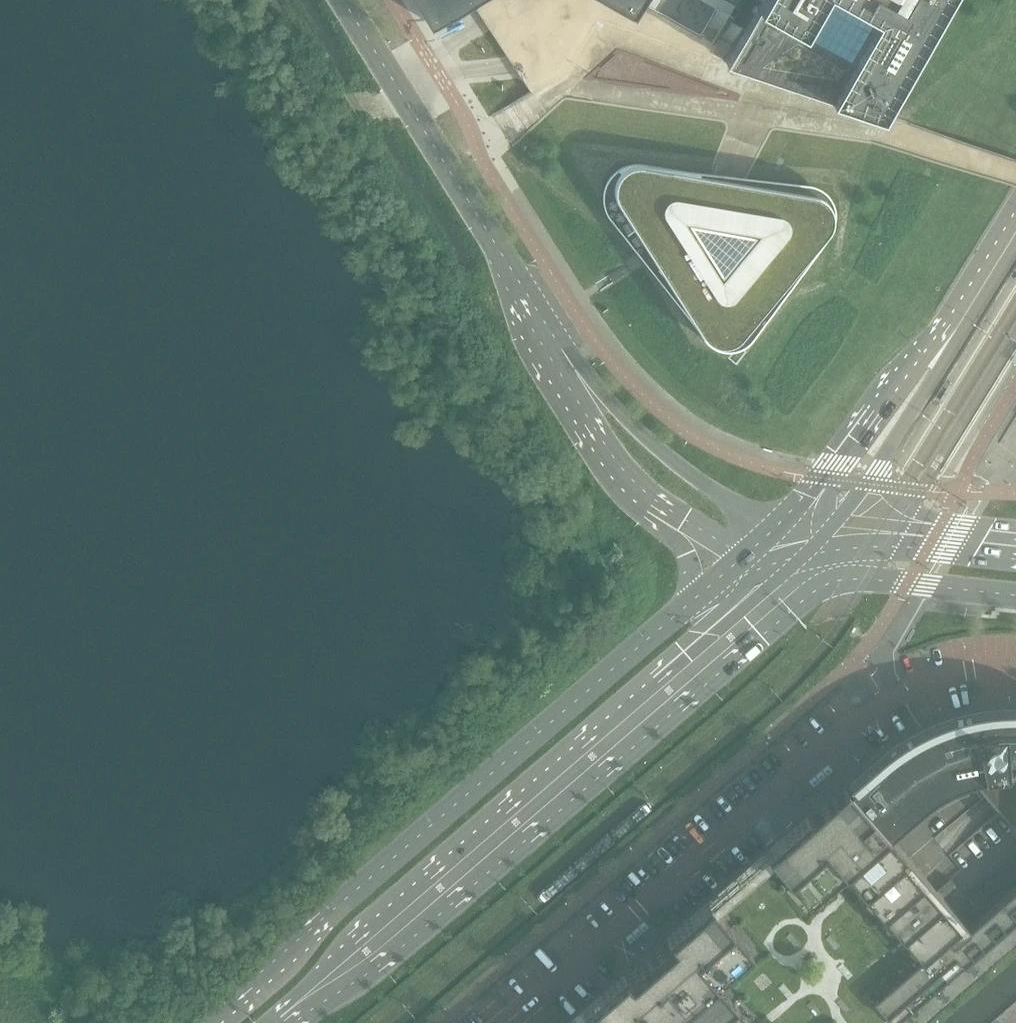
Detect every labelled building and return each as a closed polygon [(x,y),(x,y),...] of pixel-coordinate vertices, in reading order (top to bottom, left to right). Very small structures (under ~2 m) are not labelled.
[(430,24),(469,0),(415,0),(430,24)] [(529,90),(530,90),(530,89),(531,88),(536,85),(542,82),(548,79),(567,67),(566,66),(567,64),(566,63),(573,53),(585,32),(592,20),(604,0),(469,0),(529,90)] [(530,90),(529,90),(531,93),(523,97),(524,99),(538,121),(540,123),(547,117),(620,232),(636,257),(627,264),(608,276),(613,283),(631,271),(641,264),(691,343),(737,366),(793,297),(859,181),(853,177),(873,142),(887,118),(953,0),(943,0),(932,20),(912,56),(880,112),(725,60),(759,0),(740,0),(709,56),(605,0),(604,0),(592,20),(585,32),(573,53),(566,63),(567,64),(566,66),(567,67),(548,79),(542,82),(536,85),(531,88),(530,89),(530,90)] [(709,56),(740,0),(605,0),(709,56)] [(725,60),(880,112),(912,56),(932,20),(943,0),(759,0),(725,60)] [(610,188),(610,195),(611,202),(615,209),(703,332),(706,335),(710,338),(714,341),(719,342),(724,342),(728,341),(733,340),(737,337),(740,334),(826,230),(828,226),(830,222),(831,217),(831,212),(830,208),(824,200),(817,195),(812,193),(642,165),(635,165),(628,166),(621,170),(616,175),(612,181),(610,188)] [(848,788),(887,833),(888,833),(893,828),(908,816),(908,815),(915,809),(924,802),(936,793),(948,786),(961,780),(971,777),(985,794),(990,799),(1000,810),(1003,814),(1014,827),(1015,828),(1015,711),(1013,711),(993,712),(976,714),(959,718),(943,723),(930,728),(919,734),(907,741),(894,749),(877,762),(869,769),(854,782),(848,788)] [(931,991),(1015,918),(1015,885),(982,915),(968,927),(949,905),(936,889),(889,835),(887,833),(848,788),(841,795),(811,820),(806,814),(666,935),(668,937),(625,975),(623,972),(564,1022),(894,1022),(931,991)] [(949,878),(936,889),(949,905),(963,893),(950,878),(949,878)] [(963,893),(949,905),(968,927),(982,915),(967,899),(963,893)]
